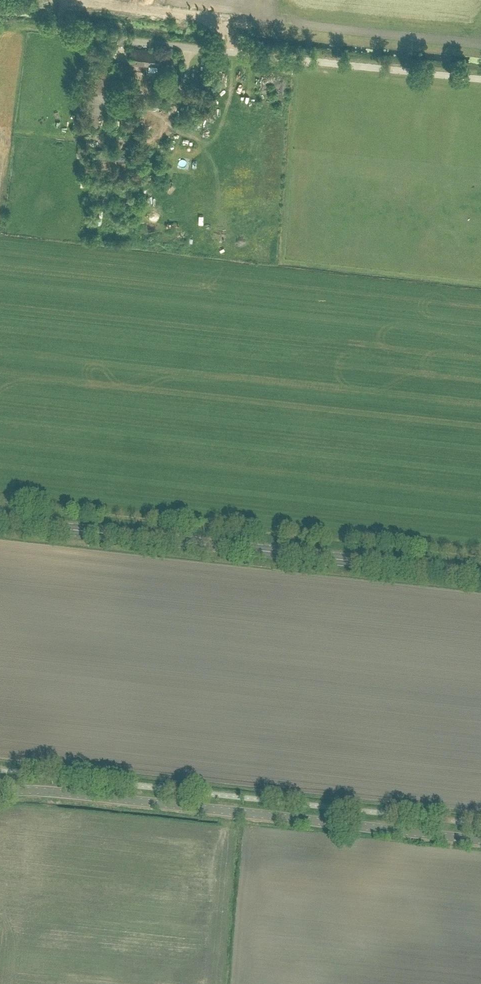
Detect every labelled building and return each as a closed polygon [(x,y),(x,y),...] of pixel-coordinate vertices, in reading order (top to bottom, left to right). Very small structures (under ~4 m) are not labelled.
[(131,48),(130,63),(149,65),(149,64),(158,65),(159,51),(131,48)] [(96,132),(99,111),(117,113),(118,103),(123,104),(126,79),(129,79),(130,65),(113,63),(93,61),(87,117),(85,127),(88,127),(87,131),(96,132)] [(201,103),(188,102),(188,108),(199,109),(198,117),(203,117),(203,113),(210,113),(210,105),(208,105),(209,92),(202,92),(201,103)] [(169,217),(177,215),(175,208),(167,210),(169,217)]
